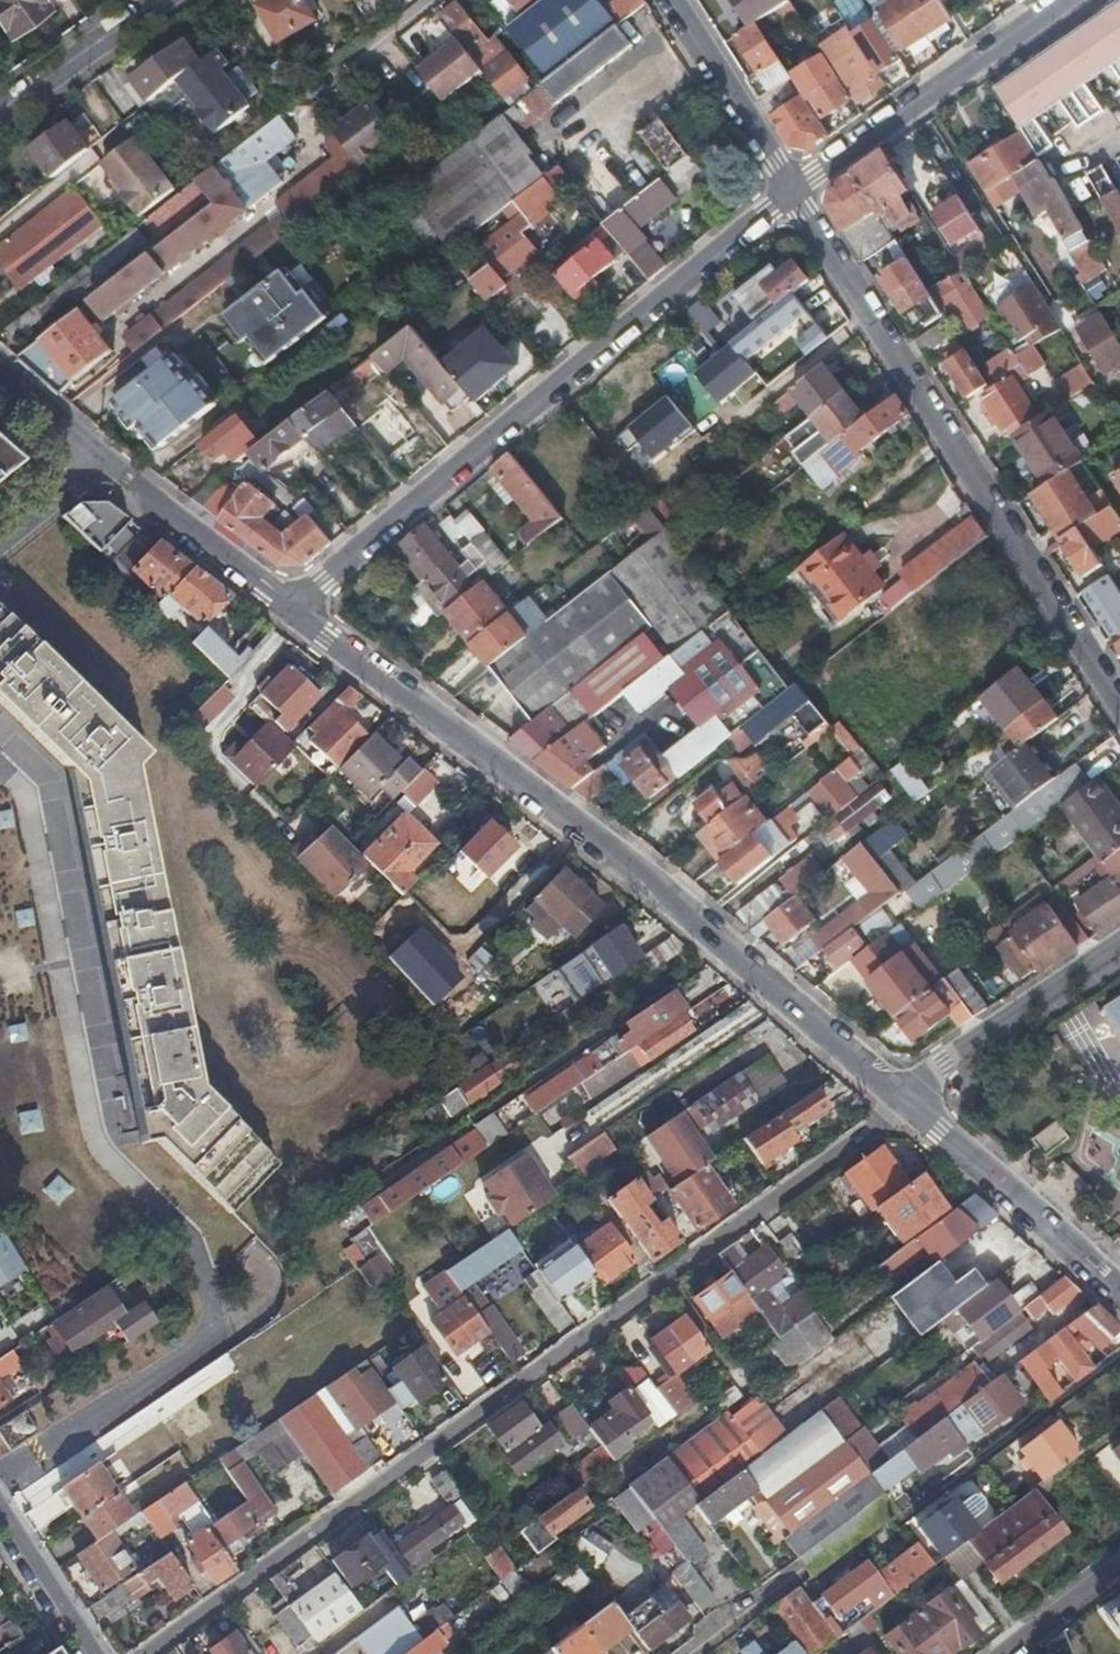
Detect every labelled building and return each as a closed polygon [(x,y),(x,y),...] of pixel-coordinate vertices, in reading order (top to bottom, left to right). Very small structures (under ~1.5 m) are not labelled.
[(12,34),(52,5),(48,0),(0,0),(0,17),(12,34)] [(311,10),(305,0),(264,0),(258,4),(279,41),(315,19),(311,10)] [(311,10),(316,7),(312,0),(305,0),(311,10)] [(508,24),(520,15),(509,0),(494,0),(491,2),(508,24)] [(646,1),(646,0),(616,0),(604,9),(597,0),(540,0),(520,15),(508,24),(549,77),(618,23),(646,1)] [(517,9),(528,0),(510,0),(517,9)] [(752,26),(758,22),(775,11),(791,1),(790,0),(736,0),(752,26)] [(927,35),(906,0),(897,0),(879,12),(903,50),(927,35)] [(952,19),(940,0),(906,0),(927,35),(952,19)] [(802,19),(791,1),(775,11),(787,29),(802,19)] [(469,50),(512,105),(527,94),(535,88),(498,40),(491,46),(456,2),(441,14),(470,50),(469,50)] [(1002,86),(1005,90),(997,95),(1021,133),(1036,158),(1051,147),(1031,117),(1056,100),(1076,130),(1101,112),(1081,82),(1107,64),(1119,84),(1119,4),(1002,86)] [(898,53),(903,50),(879,12),(875,15),(878,21),(898,53)] [(879,73),(902,58),(898,53),(878,21),(855,36),(879,73)] [(762,75),(750,82),(761,99),(794,78),(793,77),(758,22),(752,26),(738,35),(762,75)] [(535,88),(527,94),(532,100),(546,88),(557,100),(632,41),(618,23),(549,77),(535,88)] [(862,103),(888,87),(885,82),(879,73),(855,36),(855,35),(840,45),(837,40),(827,47),(830,51),(859,98),(862,103)] [(422,70),(444,99),(482,69),(481,67),(475,60),(458,38),(420,68),(422,70)] [(176,80),(201,60),(187,41),(172,52),(171,50),(133,77),(150,101),(176,80)] [(196,111),(214,133),(250,106),(220,69),(226,64),(215,50),(201,60),(176,80),(187,93),(199,108),(196,111)] [(824,119),(854,101),(826,56),(793,77),(794,78),(802,91),(808,101),(812,99),(824,119)] [(264,70),(274,83),(277,81),(289,71),(279,59),(276,61),(264,70)] [(289,71),(277,81),(285,93),(298,83),(289,71)] [(141,107),(149,101),(150,101),(133,77),(123,84),(141,107)] [(183,97),(184,96),(187,93),(176,80),(150,101),(149,101),(154,108),(167,110),(171,109),(183,99),(183,97)] [(1002,86),(995,91),(997,95),(1005,90),(1002,86)] [(512,136),(557,100),(546,88),(532,100),(527,94),(512,105),(512,106),(498,117),(512,136)] [(811,152),(831,137),(808,101),(802,91),(789,100),(792,106),(773,118),(792,148),(811,152)] [(184,96),(196,111),(199,108),(187,93),(184,96)] [(374,97),(338,124),(366,159),(401,132),(375,98),(374,97)] [(661,158),(671,171),(691,155),(671,129),(677,124),(667,111),(640,131),(661,158)] [(256,198),(270,188),(267,159),(298,135),(281,113),(226,156),(230,162),(223,168),(250,203),(256,198)] [(51,178),(101,139),(82,114),(69,124),(68,123),(30,150),(51,178)] [(430,169),(405,190),(451,248),(476,229),(490,218),(504,207),(505,206),(514,199),(542,177),(543,176),(512,136),(498,117),(473,136),(430,169)] [(366,171),(333,129),(322,138),(335,155),(277,199),(291,216),(297,224),(314,212),(366,171)] [(1013,175),(1038,160),(1036,158),(1021,133),(968,166),(985,193),(1013,175)] [(121,194),(138,217),(174,189),(133,138),(102,162),(101,163),(112,177),(124,192),(121,194)] [(652,185),(604,223),(611,231),(626,250),(649,279),(666,266),(642,239),(645,236),(637,227),(710,171),(696,151),(691,155),(671,171),(652,185)] [(899,197),(909,191),(894,168),(884,152),(853,174),(875,209),(880,217),(888,213),(895,225),(911,215),(899,197)] [(1076,276),(1081,284),(1105,268),(1082,230),(1055,183),(1052,184),(1038,160),(1013,175),(985,193),(993,205),(1021,187),(1031,204),(1037,213),(1047,207),(1084,271),(1076,276)] [(18,357),(61,394),(75,379),(113,350),(84,313),(94,305),(105,319),(248,208),(215,165),(198,178),(209,193),(216,202),(18,357)] [(542,177),(557,195),(572,183),(558,165),(543,176),(542,177)] [(1101,169),(1085,179),(1119,237),(1119,200),(1101,169)] [(875,209),(853,174),(829,191),(826,208),(861,263),(866,261),(887,247),(896,241),(888,230),(868,242),(855,222),(875,209)] [(109,180),(121,194),(124,192),(112,177),(109,180)] [(464,269),(488,299),(504,286),(500,280),(536,251),(521,232),(547,212),(542,206),(557,195),(542,177),(514,199),(520,208),(524,213),(478,248),(483,254),(464,269)] [(209,193),(198,178),(146,219),(158,234),(209,193)] [(920,192),(931,210),(954,196),(943,178),(920,192)] [(68,193),(34,218),(39,225),(73,199),(68,193)] [(73,199),(39,225),(61,254),(101,224),(79,194),(73,199)] [(958,269),(991,248),(978,228),(958,197),(932,214),(951,244),(967,234),(973,245),(952,258),(958,269)] [(520,208),(514,199),(505,206),(512,214),(520,208)] [(1030,217),(1037,213),(1031,204),(1024,208),(1030,217)] [(329,231),(314,212),(297,224),(286,233),(300,253),(329,231)] [(297,224),(291,216),(268,234),(274,242),(286,233),(297,224)] [(0,245),(0,260),(20,285),(33,275),(50,262),(61,254),(39,225),(34,218),(0,245)] [(1002,240),(990,221),(978,228),(991,248),(1002,240)] [(611,231),(604,223),(549,265),(572,293),(579,301),(599,285),(592,277),(614,260),(599,240),(611,231)] [(60,286),(69,297),(103,270),(105,272),(141,244),(130,231),(60,286)] [(626,250),(611,231),(599,240),(614,260),(626,250)] [(134,351),(274,242),(268,234),(241,255),(237,251),(186,291),(187,293),(155,318),(151,313),(126,332),(125,338),(134,351)] [(890,297),(919,279),(907,260),(903,253),(896,241),(887,247),(894,259),(898,266),(878,279),(890,297)] [(887,247),(866,261),(873,272),(894,259),(887,247)] [(50,262),(33,275),(39,284),(57,271),(50,262)] [(781,274),(774,265),(734,297),(757,325),(776,309),(810,282),(795,262),(781,274)] [(329,313),(308,287),(303,292),(284,268),(228,313),(247,337),(252,333),(272,358),(329,313)] [(939,281),(926,289),(943,315),(954,307),(969,331),(988,319),(980,306),(960,274),(942,285),(939,281)] [(997,309),(1032,287),(1024,274),(989,296),(997,309)] [(943,315),(926,289),(919,279),(890,297),(904,320),(900,323),(910,338),(943,316),(943,315)] [(43,317),(69,297),(60,286),(35,306),(43,317)] [(1059,330),(1045,308),(1032,287),(997,309),(1024,351),(1027,349),(1059,330)] [(773,405),(824,365),(860,337),(835,297),(812,312),(819,325),(818,326),(822,333),(679,445),(689,457),(680,464),(687,473),(773,405)] [(15,339),(43,317),(35,306),(6,328),(15,339)] [(1102,316),(1078,330),(1091,350),(1096,347),(1109,369),(1114,366),(1118,374),(1119,373),(1119,344),(1102,316)] [(912,342),(921,355),(955,335),(946,321),(912,342)] [(414,324),(375,354),(385,366),(389,371),(408,355),(452,410),(471,395),(444,361),(441,358),(438,354),(414,324)] [(444,361),(471,395),(474,399),(517,364),(487,326),(444,361)] [(673,365),(686,382),(712,361),(698,344),(673,365)] [(984,389),(988,386),(978,370),(962,346),(942,358),(968,400),(978,393),(984,389)] [(1104,372),(1109,369),(1096,347),(1091,350),(1104,372)] [(1039,369),(1027,349),(1024,351),(1015,356),(1020,365),(1008,373),(1011,379),(1015,385),(1039,369)] [(1020,365),(1015,356),(1010,350),(978,370),(988,386),(1008,373),(1020,365)] [(200,374),(195,378),(174,352),(118,397),(138,421),(143,418),(162,442),(219,398),(200,374)] [(375,354),(353,371),(363,384),(385,366),(375,354)] [(802,401),(814,417),(846,393),(824,365),(773,405),(782,416),(802,401)] [(1089,378),(1081,365),(1034,395),(1042,409),(1089,378)] [(1035,414),(1015,385),(1011,379),(987,394),(984,389),(978,393),(985,404),(979,408),(992,427),(998,423),(1004,433),(1035,414)] [(293,418),(307,436),(312,442),(319,450),(338,435),(347,445),(364,431),(359,426),(330,389),(293,418)] [(814,417),(835,443),(866,419),(846,393),(814,417)] [(863,449),(910,415),(897,395),(866,419),(835,443),(806,466),(824,489),(840,475),(859,461),(859,460),(860,460),(860,459),(860,458),(861,458),(861,457),(861,456),(861,455),(860,455),(860,454),(860,453),(859,453),(859,452),(863,449)] [(359,426),(364,431),(386,459),(431,423),(411,399),(399,408),(392,400),(359,426)] [(1068,471),(1080,462),(1047,411),(1037,418),(1011,435),(1044,487),(1068,471)] [(237,462),(251,451),(261,443),(238,414),(201,444),(215,461),(228,450),(237,462)] [(1037,418),(1035,414),(1004,433),(1007,437),(1011,435),(1037,418)] [(301,441),(307,436),(293,418),(261,443),(251,451),(255,455),(242,466),(252,479),(289,450),(294,456),(306,447),(301,441)] [(625,431),(604,447),(648,504),(659,495),(669,487),(625,431)] [(312,442),(307,436),(301,441),(306,447),(312,442)] [(20,465),(20,461),(0,444),(0,481),(20,465)] [(1119,449),(1110,455),(1119,470),(1119,449)] [(511,454),(493,469),(536,522),(520,534),(530,545),(537,539),(545,533),(564,518),(511,454)] [(1030,496),(1059,539),(1078,527),(1097,515),(1086,499),(1091,496),(1087,490),(1082,493),(1068,471),(1044,487),(1030,496)] [(280,565),(306,564),(333,541),(310,514),(290,531),(285,527),(282,531),(265,518),(276,503),(247,482),(238,494),(216,478),(191,498),(280,565)] [(668,529),(669,530),(679,522),(659,495),(648,504),(668,529)] [(79,502),(61,517),(105,560),(110,554),(103,547),(122,527),(129,521),(105,503),(79,502)] [(638,552),(668,529),(648,504),(634,515),(647,531),(631,543),(638,552)] [(878,606),(886,616),(988,537),(968,506),(961,511),(968,522),(902,572),(906,577),(882,595),(886,600),(878,606)] [(1111,506),(1097,515),(1078,527),(1091,547),(1119,528),(1119,520),(1111,506)] [(466,534),(452,517),(442,526),(456,543),(466,534)] [(110,554),(105,560),(107,562),(117,571),(124,578),(131,570),(158,543),(129,521),(122,527),(103,547),(110,554)] [(433,537),(424,525),(397,548),(424,582),(452,560),(437,541),(433,537)] [(1078,527),(1059,539),(1081,573),(1084,577),(1103,565),(1091,547),(1078,527)] [(610,704),(626,692),(731,611),(689,556),(669,530),(668,529),(638,552),(613,571),(546,624),(490,668),(533,723),(511,740),(537,760),(589,721),(610,704)] [(440,532),(433,537),(437,541),(444,536),(440,532)] [(486,532),(473,543),(497,572),(510,562),(486,532)] [(845,537),(798,572),(840,626),(886,590),(845,537)] [(192,568),(158,543),(131,570),(162,599),(192,568)] [(497,572),(473,543),(463,551),(469,560),(459,568),(452,560),(424,582),(416,589),(426,602),(439,618),(446,612),(484,582),(497,572)] [(1067,582),(1075,596),(1081,592),(1109,574),(1103,565),(1084,577),(1081,573),(1067,582)] [(158,603),(154,607),(166,620),(179,607),(187,615),(189,613),(201,625),(229,596),(192,568),(162,599),(158,603)] [(1081,592),(1110,638),(1119,631),(1119,592),(1109,574),(1081,592)] [(509,614),(484,582),(446,612),(471,644),(509,614)] [(426,602),(416,589),(410,594),(420,607),(426,602)] [(153,597),(148,602),(154,607),(158,603),(153,597)] [(527,600),(509,614),(471,644),(490,668),(546,624),(527,600)] [(136,1121),(140,1143),(157,1141),(232,1214),(277,1168),(199,1089),(131,739),(0,611),(0,702),(68,770),(136,1121)] [(770,708),(792,690),(737,619),(731,611),(626,692),(635,702),(643,713),(675,689),(707,727),(665,758),(680,779),(730,739),(770,708)] [(273,629),(257,617),(236,641),(250,654),(273,629)] [(201,632),(190,643),(227,678),(234,671),(237,668),(233,664),(233,660),(235,658),(206,631),(201,632)] [(1111,639),(1119,653),(1119,634),(1111,639)] [(237,668),(250,654),(236,641),(235,658),(233,660),(233,664),(237,668)] [(267,722),(242,748),(235,741),(223,755),(258,787),(295,745),(293,743),(282,732),(319,694),(290,667),(273,683),(267,680),(261,687),(260,692),(263,694),(261,696),(259,694),(251,702),(249,704),(267,722)] [(1031,682),(1020,668),(983,697),(994,711),(1031,682)] [(234,671),(227,678),(204,703),(215,714),(246,682),(234,671)] [(1044,700),(1031,682),(994,711),(1008,729),(1044,700)] [(834,728),(799,685),(792,690),(770,708),(730,739),(740,752),(756,740),(761,746),(797,718),(813,737),(808,741),(811,746),(834,728)] [(350,709),(362,696),(348,686),(337,697),(350,709)] [(1058,719),(1044,700),(1008,729),(1014,736),(998,749),(1002,753),(1006,750),(1011,756),(1031,740),(1058,719)] [(310,742),(337,769),(368,738),(339,711),(331,704),(308,726),(317,735),(310,742)] [(537,760),(576,789),(598,772),(590,761),(609,747),(589,721),(537,760)] [(855,754),(863,748),(842,721),(834,728),(855,754)] [(368,738),(337,769),(367,798),(379,786),(393,800),(402,791),(420,772),(406,758),(401,762),(373,733),(368,738)] [(637,780),(652,801),(669,788),(680,779),(665,758),(649,738),(646,735),(628,749),(617,758),(598,772),(576,789),(591,800),(618,779),(625,789),(637,780)] [(1010,782),(1044,756),(1031,740),(1011,756),(997,766),(1010,782)] [(858,797),(870,788),(863,779),(878,767),(863,748),(855,754),(852,757),(864,772),(848,784),(858,797)] [(975,784),(989,773),(976,754),(961,766),(975,784)] [(749,794),(774,775),(758,755),(751,760),(732,762),(741,773),(724,786),(717,791),(715,789),(696,803),(712,824),(749,794)] [(1016,807),(1059,775),(1044,756),(1010,782),(997,766),(990,772),(1016,807)] [(852,757),(809,790),(827,813),(831,819),(858,797),(848,784),(864,772),(852,757)] [(917,772),(907,758),(893,769),(904,783),(906,781),(917,772)] [(875,943),(890,931),(975,868),(1016,839),(1063,804),(1090,783),(1077,762),(1059,775),(1016,807),(1010,812),(917,881),(902,892),(861,923),(875,943)] [(437,782),(424,769),(420,772),(402,791),(415,804),(437,782)] [(893,769),(885,776),(870,788),(858,797),(831,819),(823,825),(834,838),(904,783),(893,769)] [(931,789),(917,772),(906,781),(920,798),(931,789)] [(1063,804),(1104,861),(1119,850),(1119,809),(1098,778),(1090,783),(1063,804)] [(906,781),(904,783),(834,838),(835,840),(849,829),(852,834),(863,826),(859,820),(866,815),(871,823),(877,818),(872,811),(887,800),(899,815),(920,798),(906,781)] [(669,788),(652,801),(656,804),(672,791),(669,788)] [(798,799),(804,807),(816,822),(827,813),(809,790),(798,799)] [(770,821),(749,794),(712,824),(700,834),(720,860),(755,833),(764,826),(770,821)] [(798,799),(772,819),(790,843),(797,838),(785,822),(804,807),(798,799)] [(370,863),(402,895),(416,881),(407,871),(434,843),(404,815),(363,856),(370,863)] [(864,843),(877,860),(892,849),(910,834),(896,817),(864,843)] [(772,819),(770,821),(764,826),(782,850),(790,843),(772,819)] [(461,850),(471,860),(482,871),(477,876),(482,881),(514,848),(488,822),(461,850)] [(344,838),(331,825),(311,845),(337,871),(349,883),(370,863),(363,856),(350,844),(344,838)] [(755,833),(720,860),(739,884),(774,856),(755,833)] [(321,886),(332,899),(349,883),(337,871),(311,845),(310,846),(303,839),(289,852),(321,886)] [(847,934),(861,923),(902,892),(877,860),(864,843),(846,857),(860,876),(874,894),(862,902),(814,938),(823,951),(847,934)] [(877,860),(902,892),(917,881),(892,849),(877,860)] [(1104,861),(1115,876),(1119,884),(1119,850),(1104,861)] [(482,871),(471,860),(459,873),(474,888),(482,881),(477,876),(482,871)] [(527,896),(548,876),(534,864),(515,883),(527,896)] [(1097,867),(1091,871),(1095,877),(1101,872),(1097,867)] [(564,870),(526,907),(537,917),(531,923),(544,936),(558,922),(571,935),(601,906),(564,870)] [(862,902),(874,894),(860,876),(848,885),(862,902)] [(1100,931),(1119,918),(1119,884),(1115,876),(1078,901),(1084,908),(1094,923),(1100,931)] [(741,913),(753,930),(766,920),(784,905),(772,889),(741,913)] [(1011,916),(1018,925),(1048,903),(1041,893),(1011,916)] [(766,920),(772,927),(785,944),(816,920),(811,914),(797,895),(784,905),(766,920)] [(1050,902),(1080,945),(1091,938),(1059,896),(1050,902)] [(1015,928),(1011,931),(1041,971),(1080,945),(1050,902),(1048,903),(1018,925),(1015,928)] [(1090,926),(1094,923),(1084,908),(1079,912),(1090,926)] [(1011,931),(1015,928),(1018,925),(1011,916),(1000,924),(1007,933),(1011,931)] [(753,930),(760,937),(772,927),(766,920),(753,930)] [(1007,933),(1000,924),(967,948),(973,958),(1007,933)] [(613,927),(554,968),(577,1001),(640,957),(629,941),(625,944),(613,927)] [(897,1014),(933,988),(906,952),(890,931),(875,943),(861,953),(853,958),(881,994),(888,1003),(897,1014)] [(853,958),(861,953),(847,934),(823,951),(816,957),(811,960),(817,968),(823,964),(831,957),(834,961),(826,968),(831,975),(853,958)] [(650,970),(685,945),(673,935),(640,957),(650,970)] [(1010,974),(1016,969),(1023,977),(1036,967),(1012,937),(999,947),(1006,956),(999,960),(1010,974)] [(945,979),(919,944),(906,952),(933,988),(945,979)] [(831,957),(823,964),(826,968),(834,961),(831,957)] [(987,1007),(959,969),(945,979),(933,988),(897,1014),(916,1039),(952,1013),(961,1025),(987,1007)] [(629,1049),(685,1010),(671,990),(624,1021),(629,1030),(615,1039),(624,1052),(629,1049)] [(884,1007),(888,1003),(881,994),(876,998),(884,1007)] [(1108,1006),(1119,1026),(1119,998),(1108,1006)] [(638,1045),(648,1059),(692,1029),(681,1015),(638,1045)] [(523,1099),(533,1114),(579,1082),(620,1055),(609,1039),(589,1053),(586,1049),(581,1053),(583,1057),(523,1099)] [(528,1040),(501,1059),(503,1062),(508,1070),(536,1051),(528,1040)] [(620,1055),(579,1082),(589,1096),(635,1068),(629,1058),(633,1055),(629,1049),(624,1052),(620,1055)] [(783,1081),(765,1054),(739,1071),(758,1098),(783,1081)] [(503,1062),(501,1059),(461,1086),(468,1098),(469,1100),(501,1079),(499,1076),(508,1070),(503,1062)] [(698,1134),(710,1125),(712,1129),(758,1098),(739,1071),(646,1134),(679,1179),(704,1163),(713,1156),(698,1134)] [(468,1098),(461,1086),(455,1090),(462,1101),(468,1098)] [(829,1106),(817,1086),(740,1138),(760,1164),(796,1139),(791,1132),(829,1106)] [(464,1103),(462,1101),(455,1090),(440,1101),(448,1114),(464,1103)] [(476,1130),(487,1145),(504,1133),(491,1113),(472,1125),(476,1130)] [(1057,1123),(1034,1139),(1048,1159),(1071,1143),(1057,1123)] [(368,1203),(379,1218),(487,1145),(476,1130),(459,1141),(416,1170),(413,1165),(408,1169),(411,1173),(368,1203)] [(603,1131),(585,1143),(596,1160),(615,1147),(603,1131)] [(456,1136),(413,1165),(416,1170),(459,1141),(456,1136)] [(585,1143),(580,1146),(596,1168),(600,1165),(596,1160),(585,1143)] [(580,1146),(568,1154),(566,1155),(582,1177),(596,1168),(580,1146)] [(876,1206),(909,1182),(882,1147),(840,1178),(848,1188),(854,1184),(872,1209),(874,1208),(876,1206)] [(525,1153),(482,1182),(491,1195),(486,1199),(496,1215),(502,1211),(511,1225),(554,1196),(525,1153)] [(670,1185),(652,1198),(653,1199),(665,1217),(668,1221),(678,1214),(676,1210),(681,1207),(695,1230),(731,1205),(704,1163),(679,1179),(670,1185)] [(945,1207),(920,1174),(909,1182),(876,1206),(901,1239),(945,1207)] [(646,1190),(637,1177),(607,1198),(652,1260),(681,1239),(668,1221),(665,1217),(655,1223),(643,1206),(653,1199),(652,1198),(646,1190)] [(646,1190),(652,1198),(670,1185),(665,1177),(646,1190)] [(972,1193),(869,1269),(882,1286),(927,1252),(934,1262),(948,1251),(955,1246),(997,1215),(972,1193)] [(872,1209),(855,1222),(862,1231),(881,1217),(874,1208),(872,1209)] [(575,1234),(569,1239),(571,1241),(594,1273),(600,1282),(633,1259),(608,1224),(581,1243),(575,1234)] [(25,1269),(0,1228),(0,1284),(25,1269)] [(520,1247),(506,1228),(505,1229),(487,1242),(453,1264),(445,1270),(452,1279),(459,1288),(489,1329),(511,1360),(524,1351),(493,1308),(492,1309),(471,1280),(520,1247)] [(777,1242),(795,1266),(808,1256),(790,1233),(777,1242)] [(594,1273),(571,1241),(535,1268),(546,1283),(556,1296),(559,1300),(594,1273)] [(731,1244),(717,1254),(729,1270),(757,1307),(779,1337),(814,1310),(823,1304),(809,1285),(781,1306),(766,1287),(785,1272),(765,1245),(743,1261),(731,1244)] [(372,1256),(386,1277),(392,1273),(378,1252),(372,1256)] [(357,1266),(372,1287),(386,1277),(372,1256),(357,1266)] [(901,1287),(890,1295),(907,1317),(951,1283),(934,1262),(901,1287)] [(907,1317),(920,1334),(933,1324),(984,1286),(971,1269),(953,1282),(951,1283),(907,1317)] [(489,1329),(459,1288),(452,1279),(445,1270),(422,1285),(440,1312),(429,1319),(455,1353),(489,1329)] [(757,1307),(729,1270),(694,1296),(722,1333),(757,1307)] [(1081,1291),(1064,1275),(1040,1294),(1024,1306),(1032,1317),(1047,1306),(1052,1313),(1081,1291)] [(966,1321),(979,1339),(1017,1311),(1024,1306),(1040,1294),(1030,1280),(1007,1297),(993,1279),(984,1286),(933,1324),(938,1331),(950,1321),(956,1329),(966,1321)] [(542,1305),(556,1296),(546,1283),(532,1292),(542,1305)] [(48,1328),(53,1335),(58,1332),(70,1350),(111,1323),(115,1329),(126,1321),(122,1316),(124,1314),(106,1287),(48,1328)] [(573,1319),(559,1300),(556,1296),(542,1305),(559,1329),(573,1319)] [(1119,1347),(1119,1329),(1094,1303),(1069,1322),(1089,1341),(1085,1344),(1094,1352),(1098,1348),(1107,1357),(1119,1347)] [(779,1337),(770,1343),(791,1370),(834,1337),(814,1310),(779,1337)] [(978,1344),(988,1359),(1029,1328),(1019,1314),(978,1344)] [(709,1347),(685,1315),(652,1339),(655,1343),(650,1347),(670,1374),(709,1347)] [(399,1351),(420,1337),(412,1326),(392,1340),(399,1351)] [(1019,1360),(1049,1400),(1061,1391),(1044,1368),(1058,1357),(1075,1380),(1092,1368),(1062,1327),(1019,1360)] [(58,1332),(53,1335),(47,1339),(59,1358),(70,1350),(58,1332)] [(418,1403),(449,1382),(424,1346),(392,1368),(400,1379),(392,1385),(387,1389),(401,1409),(406,1405),(414,1399),(418,1403)] [(11,1349),(0,1356),(0,1382),(7,1377),(4,1373),(21,1362),(19,1360),(11,1349)] [(371,1370),(373,1369),(365,1358),(277,1418),(301,1451),(331,1493),(384,1456),(365,1431),(358,1435),(353,1428),(392,1401),(371,1370)] [(896,1440),(902,1448),(944,1416),(962,1403),(989,1382),(978,1368),(972,1373),(968,1368),(957,1376),(961,1381),(949,1390),(948,1387),(919,1409),(921,1412),(917,1415),(913,1427),(896,1440)] [(989,1382),(962,1403),(983,1431),(1023,1402),(1001,1373),(989,1382)] [(691,1402),(670,1374),(655,1385),(676,1413),(691,1402)] [(655,1385),(648,1376),(630,1390),(627,1387),(609,1400),(614,1408),(603,1416),(589,1426),(603,1445),(613,1459),(631,1446),(625,1437),(633,1431),(629,1426),(647,1413),(657,1427),(676,1413),(655,1385)] [(9,1398),(0,1385),(0,1404),(9,1398)] [(728,1409),(732,1414),(751,1399),(741,1385),(718,1402),(725,1411),(728,1409)] [(732,1414),(761,1454),(788,1433),(758,1394),(751,1399),(732,1414)] [(614,1408),(609,1400),(598,1409),(603,1416),(614,1408)] [(549,1423),(541,1429),(521,1402),(487,1426),(507,1454),(502,1457),(515,1475),(562,1442),(549,1423)] [(589,1426),(571,1402),(559,1412),(576,1436),(589,1426)] [(944,1416),(965,1445),(983,1431),(962,1403),(944,1416)] [(756,1457),(780,1489),(845,1440),(821,1408),(788,1433),(761,1454),(756,1457)] [(742,1468),(756,1457),(761,1454),(732,1414),(728,1409),(725,1411),(629,1483),(685,1559),(691,1562),(705,1552),(678,1516),(693,1505),(742,1468)] [(869,1472),(897,1508),(907,1500),(903,1495),(895,1485),(950,1444),(956,1452),(965,1445),(944,1416),(902,1448),(883,1462),(869,1472)] [(301,1451),(277,1418),(218,1457),(246,1498),(213,1522),(205,1526),(228,1557),(243,1546),(236,1535),(273,1510),(240,1460),(257,1449),(269,1441),(284,1462),(301,1451)] [(1050,1475),(1079,1453),(1056,1422),(1020,1449),(1038,1474),(1043,1480),(1050,1475)] [(845,1440),(869,1472),(883,1462),(877,1454),(860,1429),(845,1440)] [(784,1537),(806,1567),(811,1575),(898,1510),(897,1508),(869,1472),(845,1440),(780,1489),(765,1500),(777,1515),(785,1526),(790,1533),(784,1537)] [(877,1454),(883,1462),(902,1448),(896,1440),(877,1454)] [(269,1441),(257,1449),(272,1471),(284,1462),(269,1441)] [(1111,1450),(1119,1462),(1119,1443),(1111,1450)] [(613,1459),(603,1445),(570,1470),(580,1484),(613,1459)] [(757,1488),(765,1500),(780,1489),(756,1457),(742,1468),(757,1488)] [(81,1515),(116,1492),(97,1463),(62,1487),(81,1515)] [(921,1475),(930,1488),(942,1479),(932,1466),(921,1475)] [(460,1491),(443,1468),(431,1477),(447,1500),(460,1491)] [(693,1505),(708,1524),(721,1514),(723,1514),(727,1520),(728,1519),(729,1519),(732,1524),(742,1517),(738,1513),(738,1512),(739,1511),(734,1505),(743,1498),(749,1493),(757,1488),(742,1468),(693,1505)] [(1043,1480),(1038,1474),(1021,1486),(1026,1493),(1032,1489),(1043,1480)] [(1058,1486),(1050,1475),(1043,1480),(1032,1489),(1040,1500),(1058,1486)] [(216,1582),(236,1568),(228,1557),(205,1526),(213,1522),(184,1480),(147,1505),(140,1510),(157,1534),(180,1519),(188,1530),(185,1533),(189,1538),(186,1540),(196,1554),(191,1558),(200,1571),(205,1567),(216,1582)] [(1016,1480),(1002,1490),(1011,1504),(1026,1493),(1021,1486),(1016,1480)] [(575,1488),(520,1529),(537,1552),(556,1538),(551,1532),(587,1504),(575,1488)] [(749,1493),(759,1505),(765,1500),(757,1488),(749,1493)] [(1011,1504),(976,1531),(966,1538),(984,1562),(998,1580),(1019,1564),(1015,1560),(1026,1553),(1029,1558),(1064,1531),(1040,1500),(1032,1489),(1026,1493),(1011,1504)] [(97,1538),(131,1514),(126,1506),(116,1492),(81,1515),(97,1538)] [(917,1527),(941,1557),(942,1556),(966,1538),(976,1531),(967,1518),(981,1507),(982,1505),(983,1503),(983,1501),(982,1498),(979,1496),(977,1495),(974,1494),(971,1494),(968,1496),(966,1499),(964,1502),(964,1506),(960,1509),(952,1500),(917,1527)] [(140,1510),(147,1505),(141,1497),(126,1506),(131,1514),(132,1515),(140,1510)] [(411,1572),(417,1568),(410,1559),(472,1514),(460,1497),(433,1517),(420,1527),(394,1546),(406,1562),(404,1563),(411,1572)] [(734,1505),(739,1511),(748,1504),(743,1498),(734,1505)] [(777,1515),(765,1500),(759,1505),(762,1509),(760,1511),(768,1521),(777,1515)] [(420,1527),(433,1517),(429,1512),(415,1522),(420,1527)] [(773,1534),(785,1526),(777,1515),(768,1521),(765,1524),(773,1534)] [(468,1531),(473,1527),(470,1522),(464,1526),(468,1531)] [(604,1578),(625,1559),(595,1525),(574,1544),(604,1578)] [(784,1537),(790,1533),(785,1526),(773,1534),(771,1536),(777,1543),(784,1537)] [(136,1566),(111,1530),(76,1553),(100,1590),(136,1566)] [(395,1551),(381,1531),(372,1538),(367,1532),(332,1558),(351,1585),(387,1558),(386,1557),(395,1551)] [(966,1538),(942,1556),(960,1578),(961,1579),(984,1562),(966,1538)] [(881,1571),(896,1591),(898,1590),(932,1564),(918,1544),(900,1558),(891,1564),(881,1571)] [(501,1579),(516,1568),(498,1545),(484,1555),(501,1579)] [(173,1598),(193,1584),(170,1551),(123,1583),(134,1599),(161,1581),(173,1598)] [(887,1559),(891,1564),(900,1558),(896,1552),(887,1559)] [(715,1599),(685,1559),(671,1569),(676,1576),(676,1575),(692,1597),(701,1609),(715,1599)] [(858,1620),(890,1596),(865,1562),(849,1574),(836,1584),(811,1603),(836,1636),(858,1620)] [(836,1584),(849,1574),(844,1567),(831,1577),(836,1584)] [(358,1601),(336,1571),(289,1606),(312,1636),(316,1642),(363,1607),(358,1601)] [(681,1605),(692,1597),(676,1575),(676,1576),(665,1584),(681,1605)] [(960,1578),(915,1613),(916,1614),(946,1653),(956,1645),(958,1648),(995,1620),(961,1579),(960,1578)] [(691,1617),(681,1605),(665,1584),(664,1582),(622,1615),(630,1625),(648,1649),(691,1617)] [(131,1598),(122,1584),(96,1601),(106,1615),(131,1598)] [(797,1585),(769,1607),(793,1639),(805,1653),(813,1653),(836,1636),(811,1603),(797,1585)] [(288,1604),(283,1597),(271,1605),(277,1613),(288,1604)] [(362,1598),(358,1601),(363,1607),(367,1604),(362,1598)] [(622,1615),(611,1601),(582,1623),(552,1646),(558,1653),(590,1653),(630,1625),(622,1615)] [(289,1606),(288,1604),(277,1613),(274,1614),(298,1646),(312,1636),(289,1606)] [(20,1636),(18,1633),(23,1630),(14,1617),(9,1620),(0,1606),(0,1649),(20,1636)] [(407,1650),(422,1639),(397,1607),(383,1617),(407,1650)] [(915,1613),(885,1636),(899,1653),(945,1653),(946,1653),(916,1614),(915,1613)] [(407,1650),(383,1617),(334,1653),(402,1653),(407,1650)] [(1103,1620),(1068,1633),(1075,1653),(1115,1653),(1103,1620)] [(445,1642),(442,1638),(452,1630),(445,1621),(422,1639),(407,1650),(402,1653),(429,1653),(445,1642)] [(237,1632),(245,1643),(251,1639),(243,1628),(237,1632)] [(236,1630),(209,1650),(211,1653),(253,1653),(245,1643),(237,1632),(236,1630)] [(1063,1631),(1044,1645),(1048,1653),(1072,1653),(1063,1631)] [(793,1639),(776,1652),(773,1653),(805,1653),(793,1639)] [(876,1643),(867,1650),(870,1653),(884,1653),(876,1643)] [(748,1645),(739,1651),(741,1653),(756,1653),(748,1645)] [(552,1646),(541,1653),(558,1653),(552,1646)]
